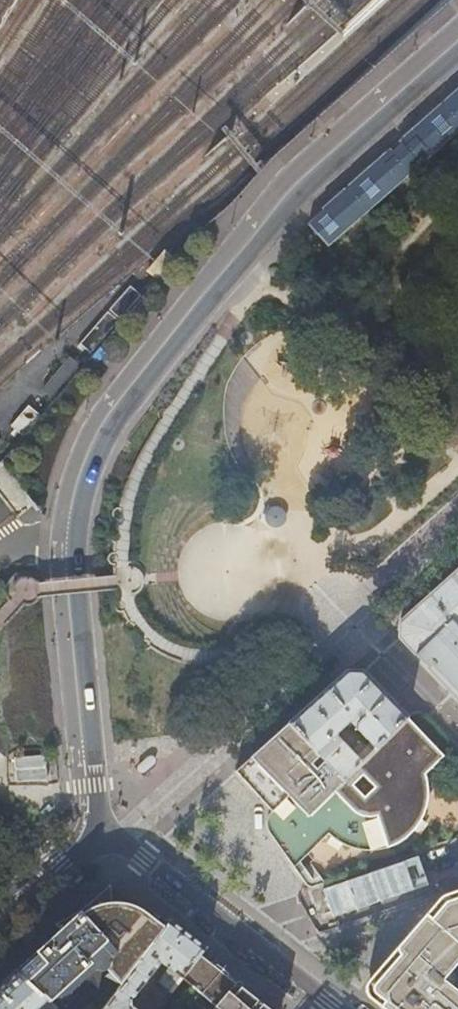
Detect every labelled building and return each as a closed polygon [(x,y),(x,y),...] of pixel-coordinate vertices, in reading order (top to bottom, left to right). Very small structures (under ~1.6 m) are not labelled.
[(398,141),(422,167),(457,134),(457,88),(398,141)] [(310,226),(330,249),(412,175),(389,150),(335,198),(323,210),(325,213),(310,226)] [(107,309),(119,319),(140,295),(128,284),(107,309)] [(78,343),(90,353),(118,320),(106,310),(78,343)] [(42,390),(52,398),(79,366),(70,358),(42,390)] [(11,426),(22,436),(40,416),(28,406),(11,426)] [(31,501),(0,466),(0,495),(16,514),(31,501)] [(278,508),(271,509),(269,518),(274,522),(282,519),(283,512),(278,508)] [(401,622),(400,637),(457,698),(457,570),(401,622)] [(408,717),(362,670),(347,670),(289,723),(343,780),(408,717)] [(273,812),(269,818),(267,825),(268,831),(294,867),(328,835),(336,840),(345,845),(356,849),(370,851),(379,850),(388,849),(400,843),(409,837),(418,827),(425,815),(428,805),(429,790),(428,778),(426,773),(445,756),(408,717),(343,780),(289,723),(236,771),(273,812)] [(444,978),(457,961),(457,890),(455,891),(455,894),(444,900),(429,915),(426,913),(424,916),(378,970),(382,973),(379,978),(376,978),(373,982),(372,986),(372,991),(374,994),(376,996),(381,998),(387,1003),(383,1007),(385,1008),(457,1008),(457,989),(444,978)] [(37,951),(67,976),(93,953),(121,985),(165,928),(142,910),(132,907),(112,904),(103,905),(85,911),(83,913),(81,911),(37,951)] [(165,928),(121,985),(103,1008),(134,1008),(130,1007),(129,1000),(160,961),(168,968),(156,982),(170,993),(181,979),(199,955),(206,947),(185,931),(171,920),(165,928)] [(16,970),(50,1001),(52,1000),(56,997),(59,992),(60,986),(61,983),(67,976),(37,951),(16,970)] [(181,979),(218,1008),(217,1008),(270,1008),(199,955),(181,979)] [(50,1001),(16,970),(0,985),(0,1008),(55,1008),(57,1008),(50,1001)]
